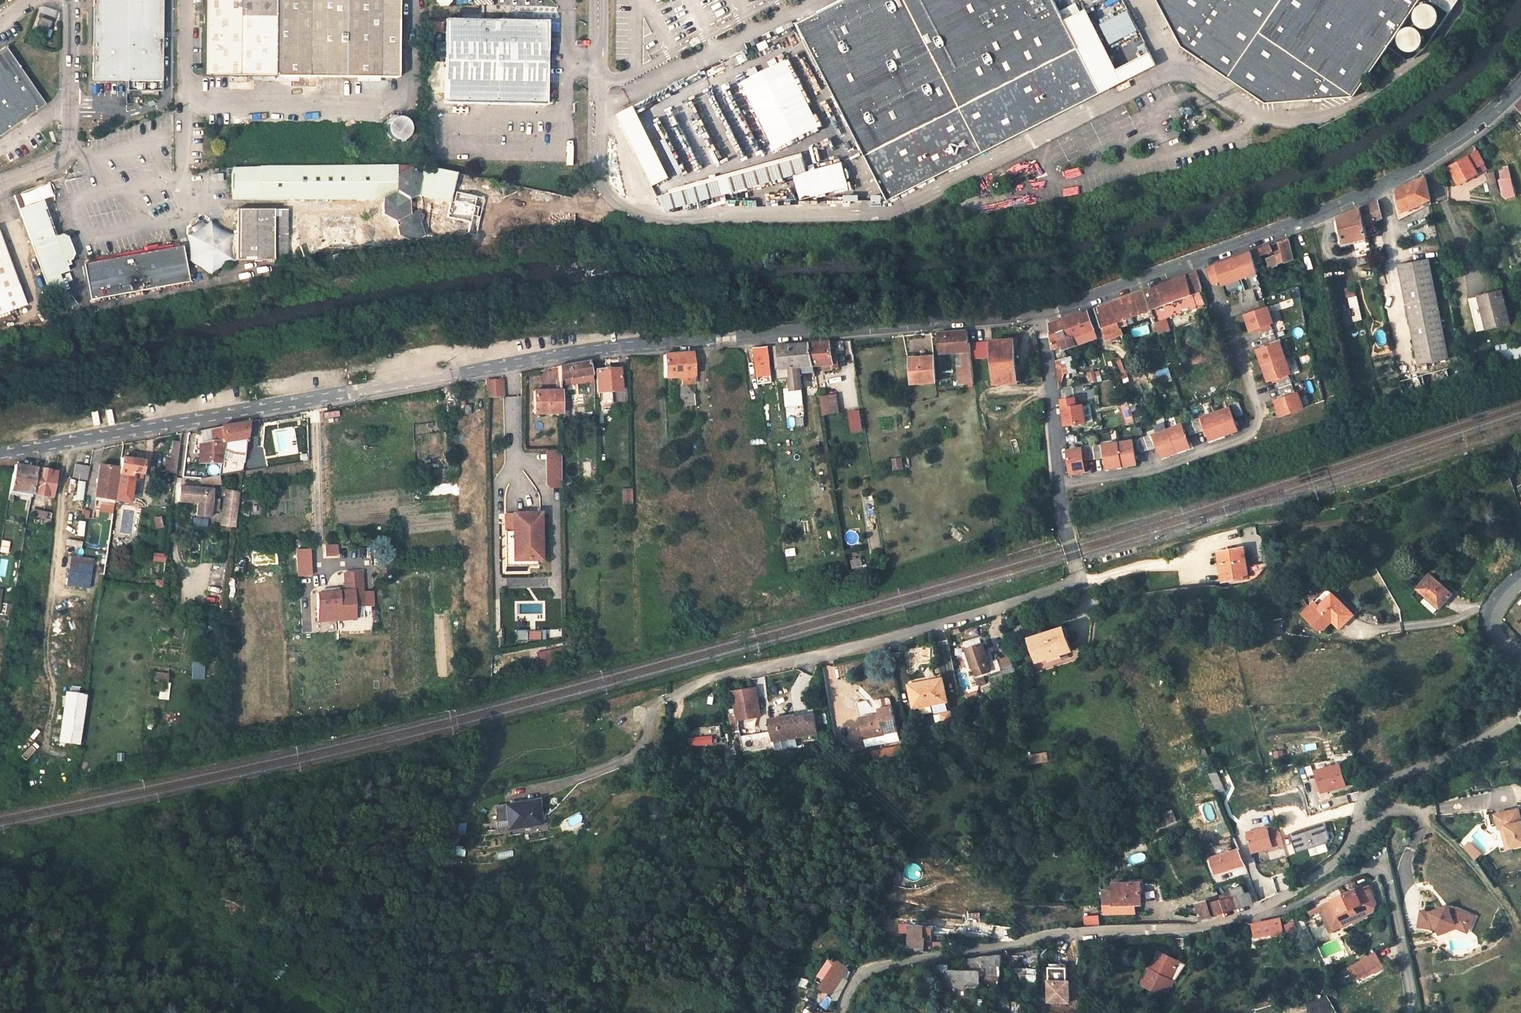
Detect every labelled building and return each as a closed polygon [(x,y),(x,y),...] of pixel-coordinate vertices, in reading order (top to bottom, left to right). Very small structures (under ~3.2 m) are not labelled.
[(93,79),(164,79),(164,0),(94,0),(93,79)] [(272,69),(274,0),(203,0),(201,68),(272,69)] [(272,69),(394,72),(394,0),(274,0),(272,69)] [(798,25),(866,156),(854,162),(872,196),(884,190),(890,200),(1102,93),(1156,66),(1150,54),(1115,71),(1085,10),(1065,20),(1056,0),(847,0),(798,25)] [(1181,47),(1265,105),(1353,97),(1388,46),(1405,21),(1420,0),(1156,0),(1181,47)] [(1450,13),(1459,0),(1431,0),(1450,13)] [(1423,30),(1427,30),(1432,30),(1435,27),(1438,24),(1440,20),(1440,16),(1438,11),(1435,8),(1432,6),(1427,5),(1423,6),(1419,8),(1416,11),(1415,16),(1415,20),(1416,24),(1419,27),(1423,30)] [(1099,24),(1109,44),(1138,30),(1128,10),(1099,24)] [(40,16),(38,21),(49,26),(52,20),(51,18),(42,15),(40,16)] [(546,33),(546,21),(518,21),(445,19),(444,103),(545,104),(546,33)] [(1407,53),(1411,53),(1416,53),(1420,50),(1422,47),(1424,43),(1424,38),(1422,34),(1420,31),(1416,29),(1411,28),(1407,29),(1403,31),(1400,34),(1399,39),(1399,43),(1400,47),(1403,50),(1407,53)] [(46,102),(8,44),(0,49),(0,133),(46,102)] [(744,65),(739,56),(732,59),(737,69),(744,65)] [(743,82),(777,149),(821,126),(787,60),(743,82)] [(741,96),(746,93),(741,83),(731,89),(742,109),(748,106),(741,96)] [(635,107),(618,115),(654,186),(670,178),(636,109),(635,107)] [(394,140),(398,141),(402,140),(405,138),(408,135),(409,131),(409,127),(408,123),(405,120),(402,118),(398,117),(394,118),(390,120),(388,123),(386,127),(386,131),(388,135),(390,138),(394,140)] [(1458,184),(1464,180),(1477,172),(1475,167),(1483,162),(1477,151),(1449,167),(1458,184)] [(795,175),(808,172),(804,153),(671,190),(672,193),(659,197),(667,211),(785,178),(795,175)] [(808,172),(795,175),(802,200),(850,187),(843,162),(808,172)] [(409,166),(238,166),(233,173),(237,185),(232,189),(237,199),(384,198),(385,213),(400,220),(411,213),(411,199),(417,196),(511,217),(518,188),(425,169),(409,166)] [(996,183),(1008,178),(1003,168),(991,173),(996,183)] [(1508,199),(1517,197),(1510,170),(1502,172),(1508,199)] [(1493,173),(1486,175),(1491,196),(1498,194),(1493,173)] [(1396,191),(1401,212),(1426,203),(1427,206),(1431,204),(1426,178),(1396,191)] [(66,289),(64,283),(63,279),(68,277),(65,270),(70,269),(65,257),(61,245),(43,199),(21,206),(53,293),(66,289)] [(1361,209),(1364,225),(1382,218),(1377,202),(1361,209)] [(1426,203),(1401,212),(1402,215),(1412,210),(1413,211),(1427,206),(1426,203)] [(1364,233),(1366,232),(1364,225),(1361,209),(1338,219),(1343,242),(1356,237),(1358,244),(1365,242),(1364,233)] [(287,261),(287,210),(235,210),(235,233),(234,261),(287,261)] [(192,228),(195,232),(208,224),(205,220),(192,228)] [(208,224),(195,232),(188,235),(191,243),(192,252),(191,259),(199,263),(207,268),(212,274),(219,268),(230,262),(234,261),(235,233),(229,231),(221,228),(213,222),(208,224)] [(28,304),(0,229),(0,314),(28,304)] [(1289,239),(1284,240),(1280,242),(1282,253),(1273,255),(1276,265),(1293,258),(1289,239)] [(1368,251),(1365,242),(1358,244),(1360,254),(1368,251)] [(68,243),(61,245),(65,257),(73,255),(68,243)] [(182,245),(84,262),(92,300),(189,282),(182,245)] [(1271,245),(1251,252),(1253,258),(1273,251),(1271,245)] [(1251,252),(1203,270),(1205,276),(1253,258),(1251,252)] [(1400,268),(1420,367),(1449,362),(1429,262),(1400,268)] [(1197,272),(1142,292),(1149,310),(1153,322),(1199,305),(1195,294),(1202,291),(1197,272)] [(1346,288),(1354,322),(1363,320),(1355,286),(1346,288)] [(1142,292),(1097,308),(1099,315),(1097,316),(1102,328),(1149,311),(1149,310),(1142,292)] [(1470,300),(1477,334),(1509,327),(1502,293),(1470,300)] [(1273,308),(1247,314),(1251,333),(1278,327),(1273,308)] [(1099,338),(1090,311),(1050,325),(1055,362),(1067,358),(1065,350),(1099,338)] [(967,330),(942,332),(945,347),(947,347),(948,352),(961,352),(962,366),(955,366),(958,385),(974,383),(967,330)] [(1265,344),(1278,341),(1276,334),(1264,336),(1265,344)] [(991,342),(995,384),(1017,383),(1013,340),(991,342)] [(835,341),(820,342),(811,343),(814,365),(837,363),(835,341)] [(1271,385),(1297,375),(1284,342),(1258,352),(1271,385)] [(814,365),(811,343),(790,345),(775,346),(778,368),(789,367),(793,395),(802,394),(799,367),(814,365)] [(1502,371),(1520,366),(1520,345),(1498,349),(1502,371)] [(756,363),(760,388),(770,387),(769,375),(767,375),(767,371),(768,371),(766,347),(755,348),(756,363)] [(692,353),(675,354),(663,355),(664,377),(693,375),(692,353)] [(938,383),(936,359),(913,361),(914,385),(938,383)] [(1124,359),(1117,361),(1121,381),(1129,379),(1124,359)] [(589,361),(572,364),(559,366),(559,380),(591,374),(589,361)] [(1170,368),(1157,371),(1159,378),(1172,375),(1170,368)] [(1447,368),(1401,384),(1404,398),(1452,383),(1447,368)] [(597,370),(597,391),(599,405),(612,404),(611,391),(620,390),(618,369),(597,370)] [(1102,371),(1089,372),(1090,384),(1103,383),(1102,371)] [(1279,383),(1282,396),(1296,393),(1293,380),(1279,383)] [(486,384),(486,398),(501,397),(501,384),(486,384)] [(534,414),(560,413),(559,399),(559,391),(533,392),(534,414)] [(1281,418),(1308,410),(1302,392),(1276,401),(1281,418)] [(836,395),(821,397),(824,415),(839,413),(836,395)] [(1070,397),(1061,398),(1065,427),(1074,425),(1070,397)] [(458,414),(470,414),(470,405),(464,405),(463,399),(456,399),(456,406),(458,406),(458,414)] [(559,399),(560,413),(567,413),(567,399),(559,399)] [(1200,418),(1209,443),(1242,432),(1234,407),(1200,418)] [(860,410),(849,412),(853,433),(864,431),(860,410)] [(248,421),(236,424),(221,427),(223,442),(226,441),(246,438),(248,421)] [(1158,432),(1167,428),(1165,422),(1156,426),(1158,432)] [(1152,434),(1160,460),(1194,450),(1187,424),(1152,434)] [(200,464),(222,462),(222,460),(226,441),(223,442),(221,427),(215,428),(210,429),(212,441),(199,444),(200,450),(200,464)] [(1108,470),(1140,467),(1137,440),(1105,444),(1108,470)] [(176,472),(180,442),(172,442),(169,464),(164,463),(163,471),(176,472)] [(1094,446),(1095,460),(1104,459),(1103,445),(1094,446)] [(1067,450),(1072,477),(1090,474),(1086,447),(1067,450)] [(545,451),(546,488),(562,488),(561,451),(545,451)] [(244,457),(222,460),(222,462),(220,475),(242,472),(244,457)] [(902,458),(892,459),(893,471),(904,470),(902,458)] [(121,459),(120,469),(116,492),(115,499),(128,501),(129,494),(131,475),(131,472),(141,473),(142,462),(121,459)] [(592,480),(591,461),(582,462),(583,480),(592,480)] [(88,479),(91,465),(77,463),(75,477),(88,479)] [(14,489),(32,492),(36,468),(15,464),(10,493),(13,493),(14,489)] [(116,492),(120,469),(100,466),(95,498),(115,501),(115,499),(116,492)] [(56,472),(36,468),(32,492),(38,493),(38,498),(45,499),(45,495),(52,496),(56,472)] [(82,501),(86,482),(78,481),(75,500),(82,501)] [(197,516),(210,517),(212,491),(180,488),(179,502),(198,504),(197,516)] [(632,489),(623,490),(623,505),(633,504),(632,489)] [(239,493),(227,491),(224,518),(236,519),(239,493)] [(52,520),(53,513),(33,509),(32,516),(52,520)] [(541,561),(540,514),(512,514),(513,531),(505,531),(505,566),(536,566),(536,561),(541,561)] [(155,529),(162,528),(162,517),(154,518),(155,529)] [(236,519),(224,518),(223,526),(235,527),(236,519)] [(10,543),(2,541),(0,552),(8,553),(10,543)] [(335,546),(325,547),(325,556),(336,556),(335,546)] [(1219,550),(1222,578),(1247,576),(1245,548),(1219,550)] [(311,549),(296,550),(297,577),(312,577),(311,549)] [(153,553),(152,562),(166,563),(166,554),(153,553)] [(72,556),(66,586),(88,590),(94,561),(72,556)] [(861,559),(852,561),(853,568),(863,566),(861,559)] [(1258,564),(1248,568),(1251,576),(1261,573),(1258,564)] [(354,618),(354,607),(353,593),(361,592),(360,573),(344,573),(344,592),(316,594),(317,620),(354,618)] [(1435,612),(1452,594),(1431,574),(1418,588),(1426,596),(1421,601),(1435,612)] [(362,606),(361,592),(353,593),(354,607),(362,606)] [(1332,621),(1339,628),(1353,615),(1334,594),(1320,606),(1316,602),(1303,614),(1318,630),(1324,629),(1332,621)] [(543,616),(543,603),(518,602),(518,615),(543,616)] [(1030,636),(1037,660),(1072,649),(1064,624),(1030,636)] [(964,642),(965,648),(982,644),(980,637),(964,642)] [(967,648),(974,673),(991,668),(989,660),(984,644),(967,648)] [(559,650),(536,651),(537,662),(559,661),(559,650)] [(1013,653),(989,660),(991,668),(974,673),(978,686),(1016,675),(1013,653)] [(191,679),(204,680),(205,664),(192,663),(191,679)] [(154,673),(154,682),(168,683),(168,673),(154,673)] [(932,703),(947,701),(944,677),(911,682),(913,706),(932,703)] [(169,684),(159,684),(159,700),(169,700),(169,684)] [(730,690),(733,716),(757,713),(753,686),(730,690)] [(33,688),(32,695),(40,697),(41,689),(33,688)] [(977,692),(966,696),(968,704),(980,700),(977,692)] [(79,744),(86,696),(66,693),(59,741),(79,744)] [(933,712),(949,709),(947,701),(932,703),(933,712)] [(795,716),(770,720),(774,741),(806,736),(803,718),(796,719),(795,716)] [(814,716),(803,718),(806,736),(817,734),(814,716)] [(857,720),(863,756),(895,752),(890,716),(857,720)] [(743,735),(756,734),(755,720),(741,721),(743,735)] [(683,727),(685,737),(708,733),(706,723),(683,727)] [(714,745),(714,736),(693,737),(694,747),(714,745)] [(1306,752),(1317,749),(1316,742),(1304,745),(1306,752)] [(1274,752),(1275,758),(1284,757),(1283,750),(1274,752)] [(888,770),(898,769),(896,759),(886,761),(888,770)] [(869,772),(888,770),(886,761),(867,763),(869,772)] [(1315,771),(1321,792),(1345,785),(1339,764),(1315,771)] [(1218,772),(1210,775),(1216,791),(1224,787),(1218,772)] [(1439,801),(1441,816),(1515,805),(1513,789),(1439,801)] [(541,823),(535,796),(500,803),(507,830),(541,823)] [(1313,815),(1315,823),(1337,818),(1335,810),(1313,815)] [(1495,815),(1499,829),(1501,828),(1506,849),(1520,846),(1520,820),(1519,810),(1495,815)] [(1290,832),(1296,853),(1324,842),(1328,836),(1324,822),(1290,832)] [(1252,854),(1274,848),(1272,840),(1271,839),(1270,836),(1270,833),(1267,825),(1254,829),(1255,832),(1247,835),(1252,854)] [(1274,848),(1283,845),(1279,830),(1270,833),(1270,836),(1271,839),(1272,840),(1274,848)] [(1469,841),(1463,846),(1474,859),(1481,854),(1469,841)] [(1239,848),(1210,857),(1215,874),(1245,864),(1239,848)] [(1293,875),(1295,880),(1304,876),(1302,871),(1293,875)] [(1142,883),(1113,884),(1113,890),(1113,905),(1133,905),(1133,901),(1142,901),(1142,883)] [(1368,885),(1355,890),(1321,905),(1308,912),(1310,916),(1319,911),(1328,931),(1372,912),(1376,903),(1368,885)] [(1236,897),(1222,902),(1225,912),(1253,904),(1250,894),(1246,894),(1244,887),(1234,890),(1236,897)] [(1113,905),(1113,890),(1104,890),(1104,914),(1133,914),(1133,905),(1113,905)] [(1202,919),(1225,912),(1222,902),(1211,905),(1209,900),(1198,904),(1202,919)] [(1438,935),(1456,929),(1467,933),(1474,917),(1457,910),(1450,912),(1448,906),(1430,913),(1421,911),(1418,927),(1431,929),(1435,928),(1438,935)] [(1099,916),(1085,917),(1085,926),(1100,925),(1099,916)] [(1283,933),(1280,918),(1253,924),(1255,938),(1274,934),(1275,936),(1283,933)] [(1285,924),(1287,935),(1298,933),(1296,922),(1285,924)] [(919,925),(906,927),(908,939),(910,949),(924,946),(922,936),(921,936),(919,925)] [(1161,952),(1142,987),(1164,997),(1177,983),(1186,966),(1161,952)] [(948,970),(946,988),(981,988),(982,976),(1000,976),(1003,954),(984,956),(966,959),(963,971),(948,970)] [(1365,977),(1382,967),(1375,954),(1349,968),(1354,978),(1363,973),(1365,977)] [(838,961),(821,987),(831,994),(843,974),(846,976),(850,969),(838,961)] [(1019,969),(1019,982),(1038,982),(1039,969),(1019,969)] [(1049,979),(1048,1002),(1070,1003),(1071,980),(1049,979)] [(1021,1002),(1013,1002),(1013,1012),(1020,1012),(1021,1002)]
